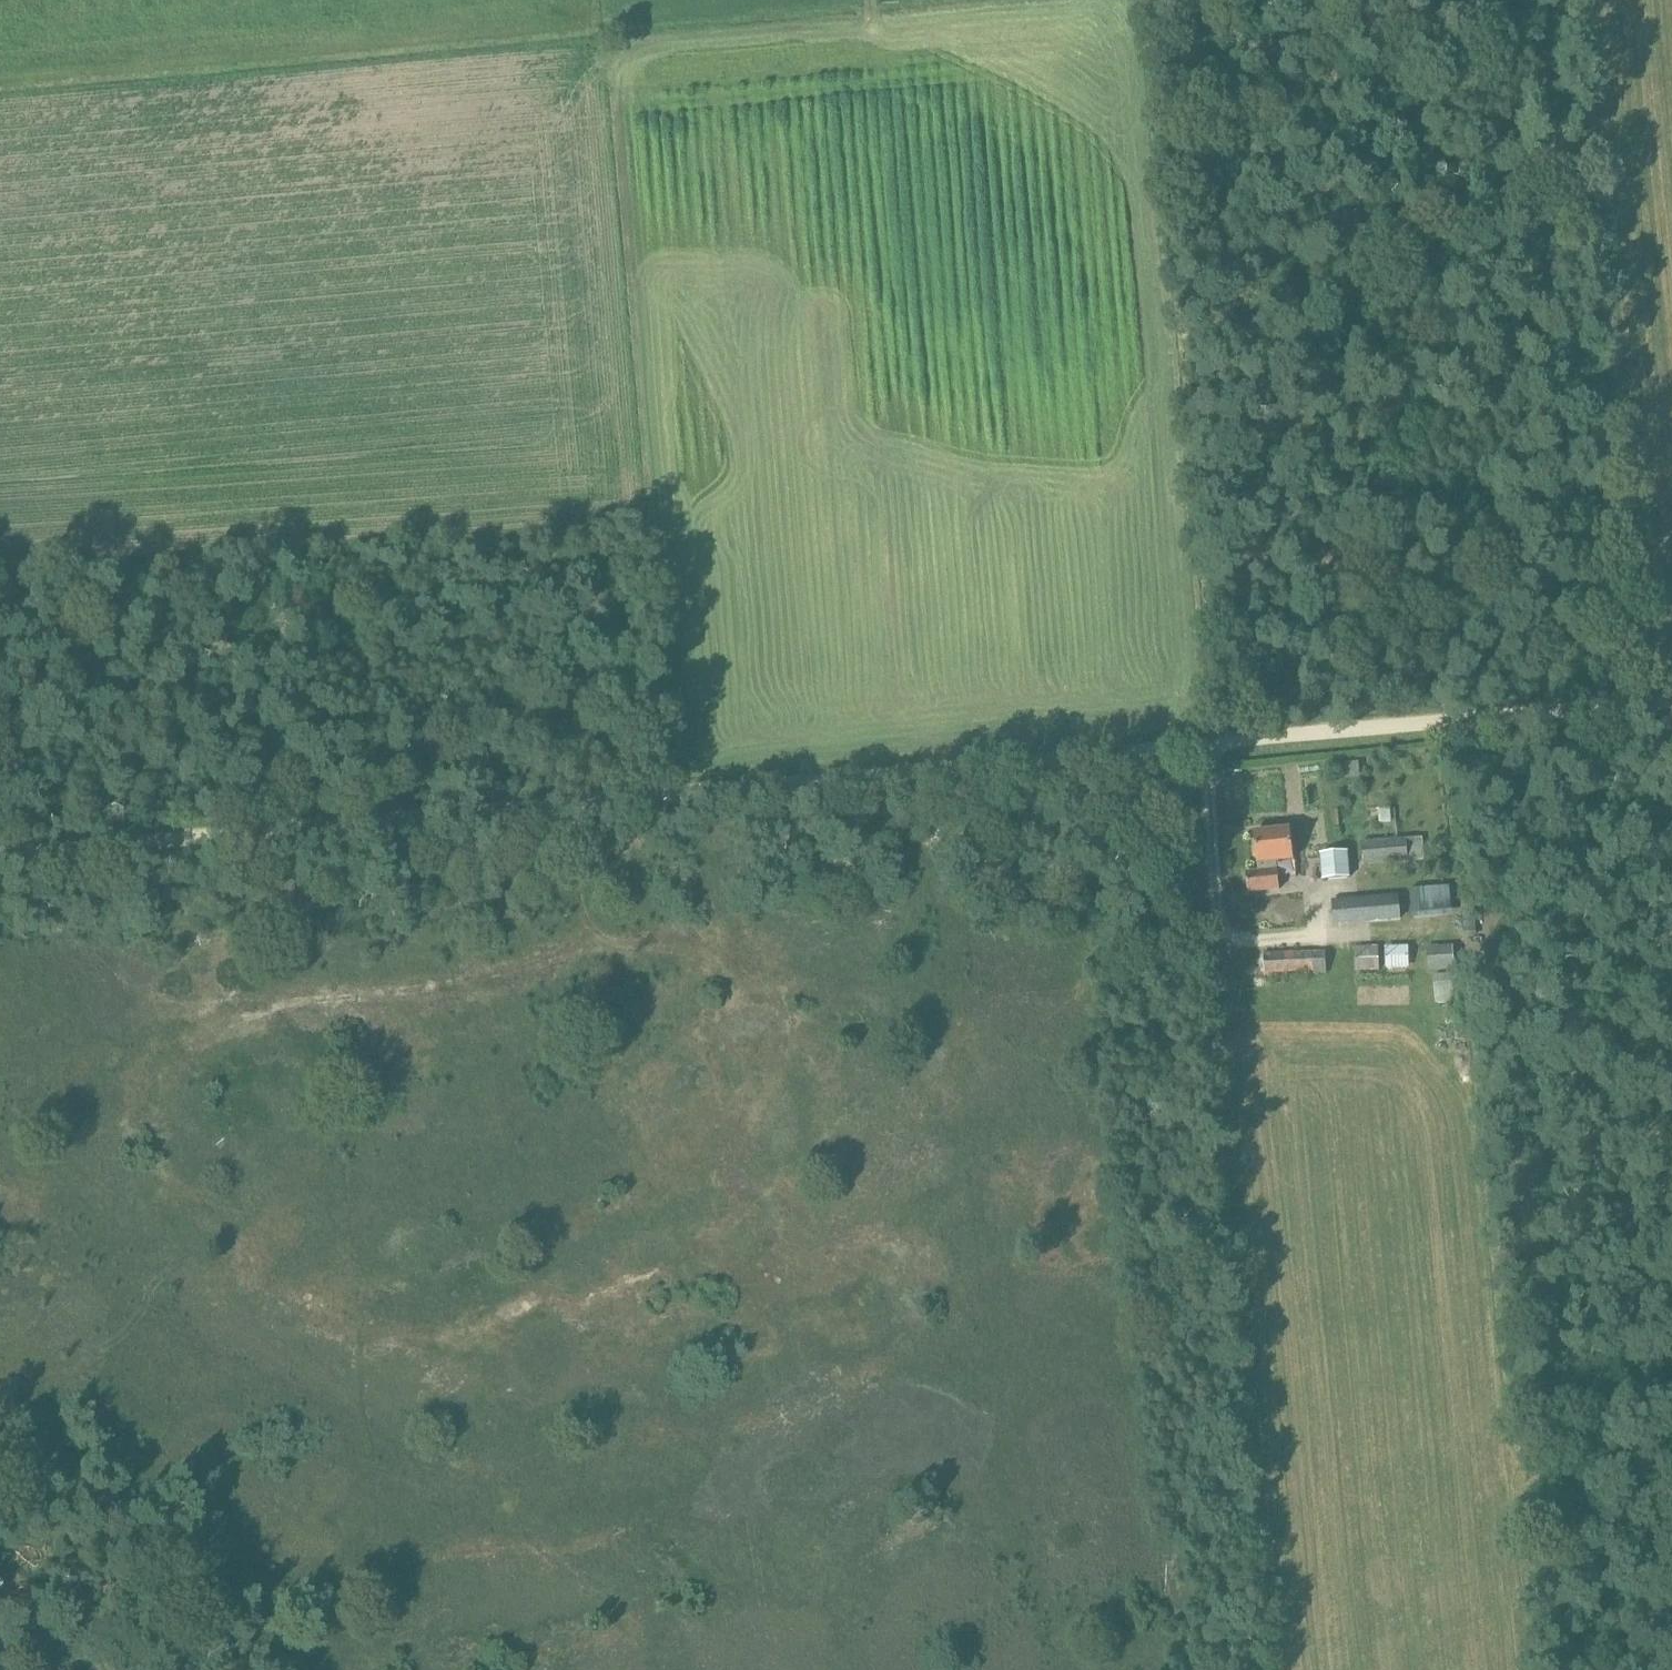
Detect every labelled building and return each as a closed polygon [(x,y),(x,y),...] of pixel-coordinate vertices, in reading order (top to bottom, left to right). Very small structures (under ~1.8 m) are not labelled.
[(1247,890),(1278,887),(1275,857),(1292,855),(1289,825),(1253,829),(1257,869),(1245,870),(1247,890)] [(1362,842),(1364,866),(1425,861),(1422,837),(1362,842)] [(1327,853),(1330,879),(1350,878),(1347,852),(1327,853)] [(1450,890),(1421,893),(1422,906),(1451,903),(1450,890)] [(1334,925),(1406,918),(1406,894),(1334,901),(1334,925)] [(1358,963),(1416,964),(1416,942),(1359,940),(1358,963)] [(1453,945),(1427,947),(1429,971),(1455,970),(1453,945)] [(1327,974),(1326,952),(1263,954),(1264,974),(1312,971),(1313,974),(1327,974)] [(1457,971),(1432,975),(1437,1003),(1461,1001),(1457,971)]
